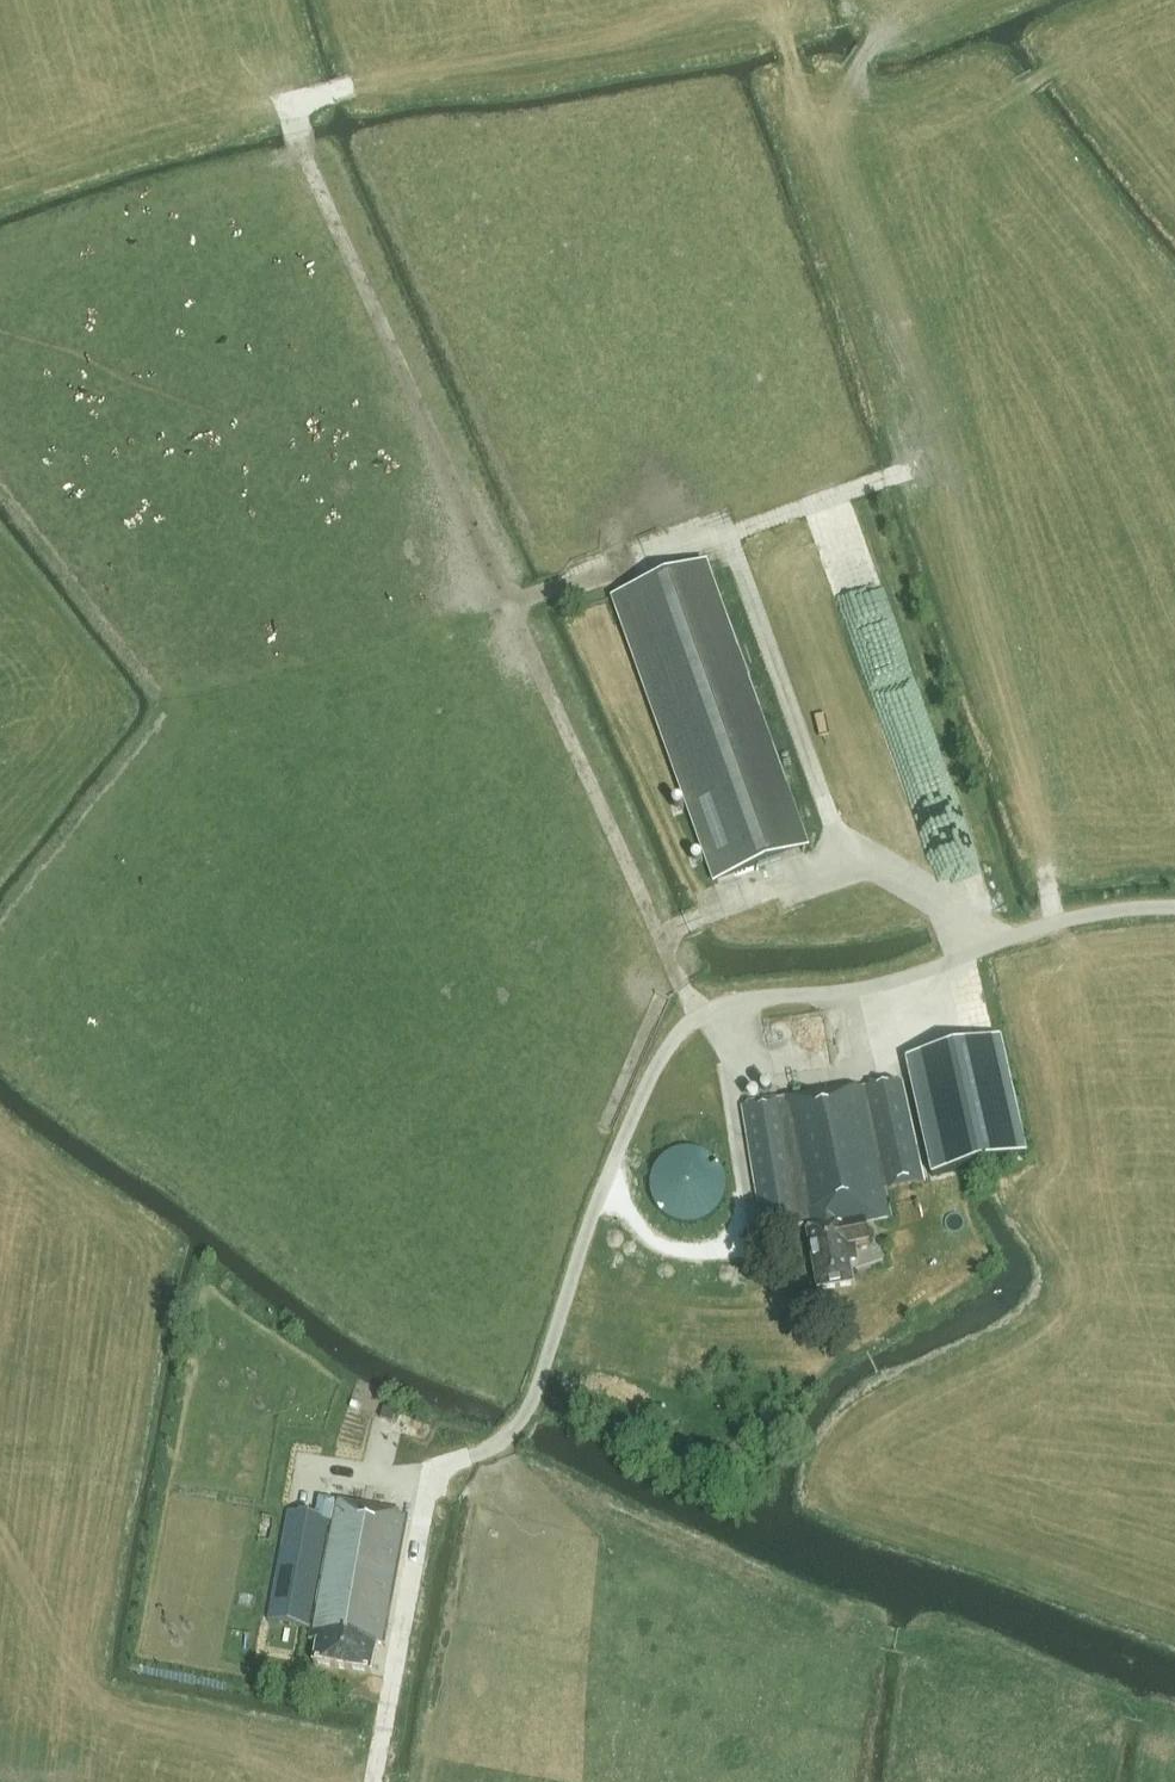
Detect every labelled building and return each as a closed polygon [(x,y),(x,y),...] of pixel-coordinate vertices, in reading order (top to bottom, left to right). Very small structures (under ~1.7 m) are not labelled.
[(713,884),(810,849),(707,564),(611,599),(713,884)] [(998,1041),(905,1063),(931,1179),(1024,1158),(998,1041)] [(870,1243),(867,1224),(888,1221),(882,1193),(922,1187),(908,1119),(900,1083),(743,1105),(745,1119),(764,1232),(808,1226),(819,1290),(852,1284),(847,1262),(855,1260),(852,1246),(857,1245),(870,1243)] [(652,1177),(650,1188),(652,1200),(658,1210),(666,1219),(677,1224),(688,1226),(700,1224),(710,1219),(719,1211),(724,1200),(726,1188),(724,1177),(719,1166),(710,1158),(700,1152),(688,1151),(677,1152),(666,1158),(658,1166),(652,1177)] [(381,1419),(394,1423),(398,1409),(386,1405),(381,1419)] [(316,1518),(294,1514),(289,1513),(271,1621),(313,1629),(311,1641),(320,1642),(316,1664),(372,1673),(377,1643),(386,1645),(408,1516),(336,1504),(337,1502),(320,1499),(316,1518)]
